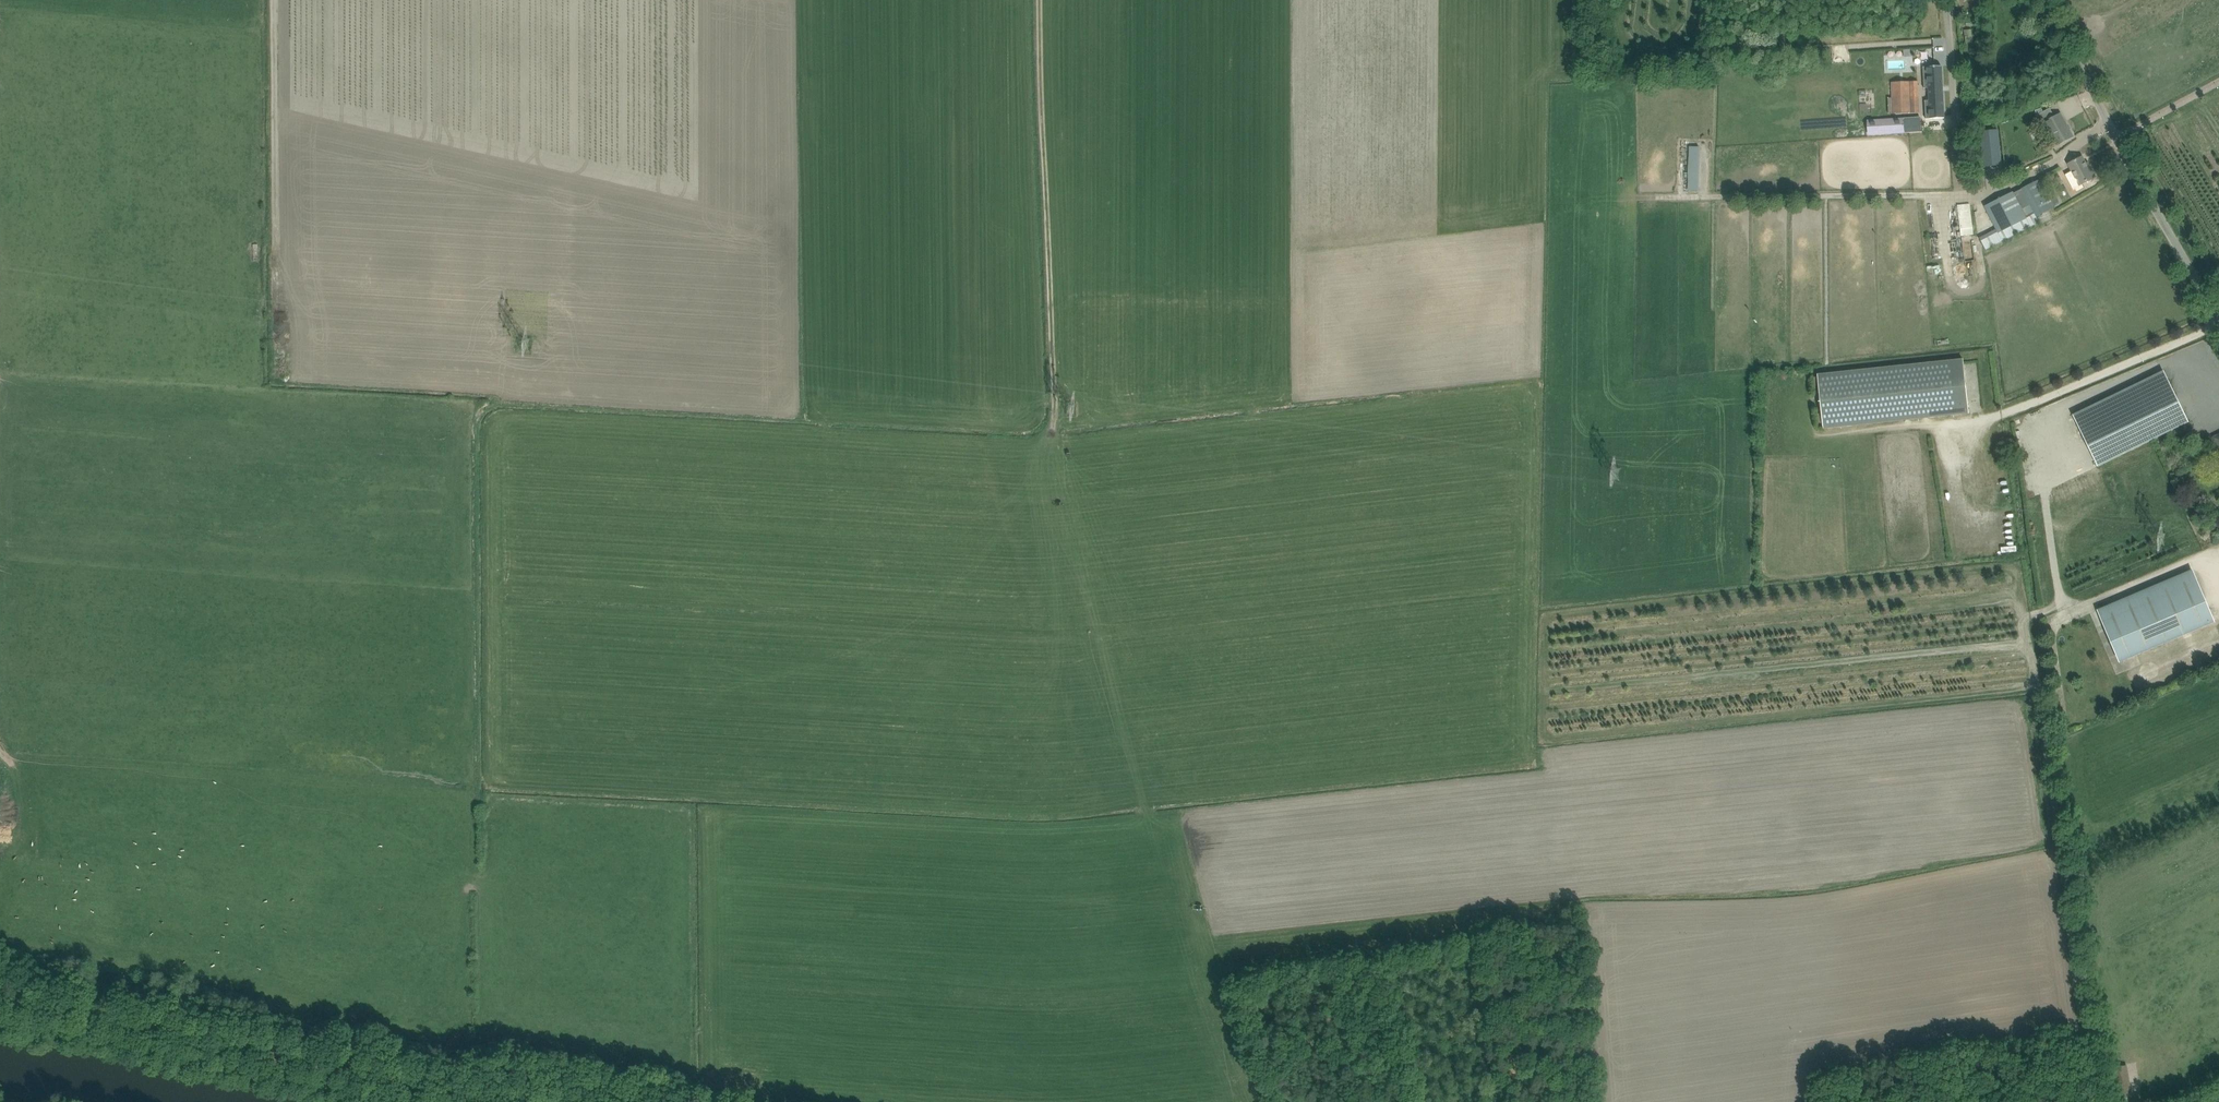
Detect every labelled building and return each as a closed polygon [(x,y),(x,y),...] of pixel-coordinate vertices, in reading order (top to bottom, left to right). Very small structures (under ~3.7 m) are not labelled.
[(1928,67),(1923,67),(1924,89),(1929,88),(1929,92),(1930,100),(1925,101),(1926,119),(1931,119),(1933,119),(1944,118),(1941,66),(1931,67),(1928,67)] [(1892,82),(1893,98),(1919,97),(1918,81),(1892,82)] [(2059,115),(2046,121),(2058,145),(2071,138),(2059,115)] [(1893,119),(1868,121),(1869,135),(1894,133),(1904,132),(1903,119),(1893,119)] [(1998,130),(1980,132),(1984,167),(2002,165),(1998,130)] [(1690,146),(1689,190),(1701,190),(1702,146),(1690,146)] [(2080,185),(2085,183),(2095,177),(2089,166),(2087,166),(2082,157),(2069,164),(2076,178),(2068,182),(2072,189),(2080,185)] [(2054,207),(2047,193),(2040,179),(2022,189),(2033,209),(2021,215),(2013,200),(1998,209),(1994,201),(1986,205),(2000,230),(1980,240),(1985,250),(2039,222),(2036,217),(2054,207)] [(1959,204),(1959,215),(1971,215),(1971,203),(1959,204)] [(1818,374),(1816,374),(1817,377),(1818,392),(1822,429),(1824,428),(1968,414),(1963,363),(1963,359),(1818,374)] [(2098,466),(2186,423),(2162,372),(2161,372),(2167,384),(2079,427),(2074,415),(2073,415),(2098,466)] [(2213,623),(2190,571),(2195,583),(2105,621),(2100,609),(2122,662),(2213,623)]
